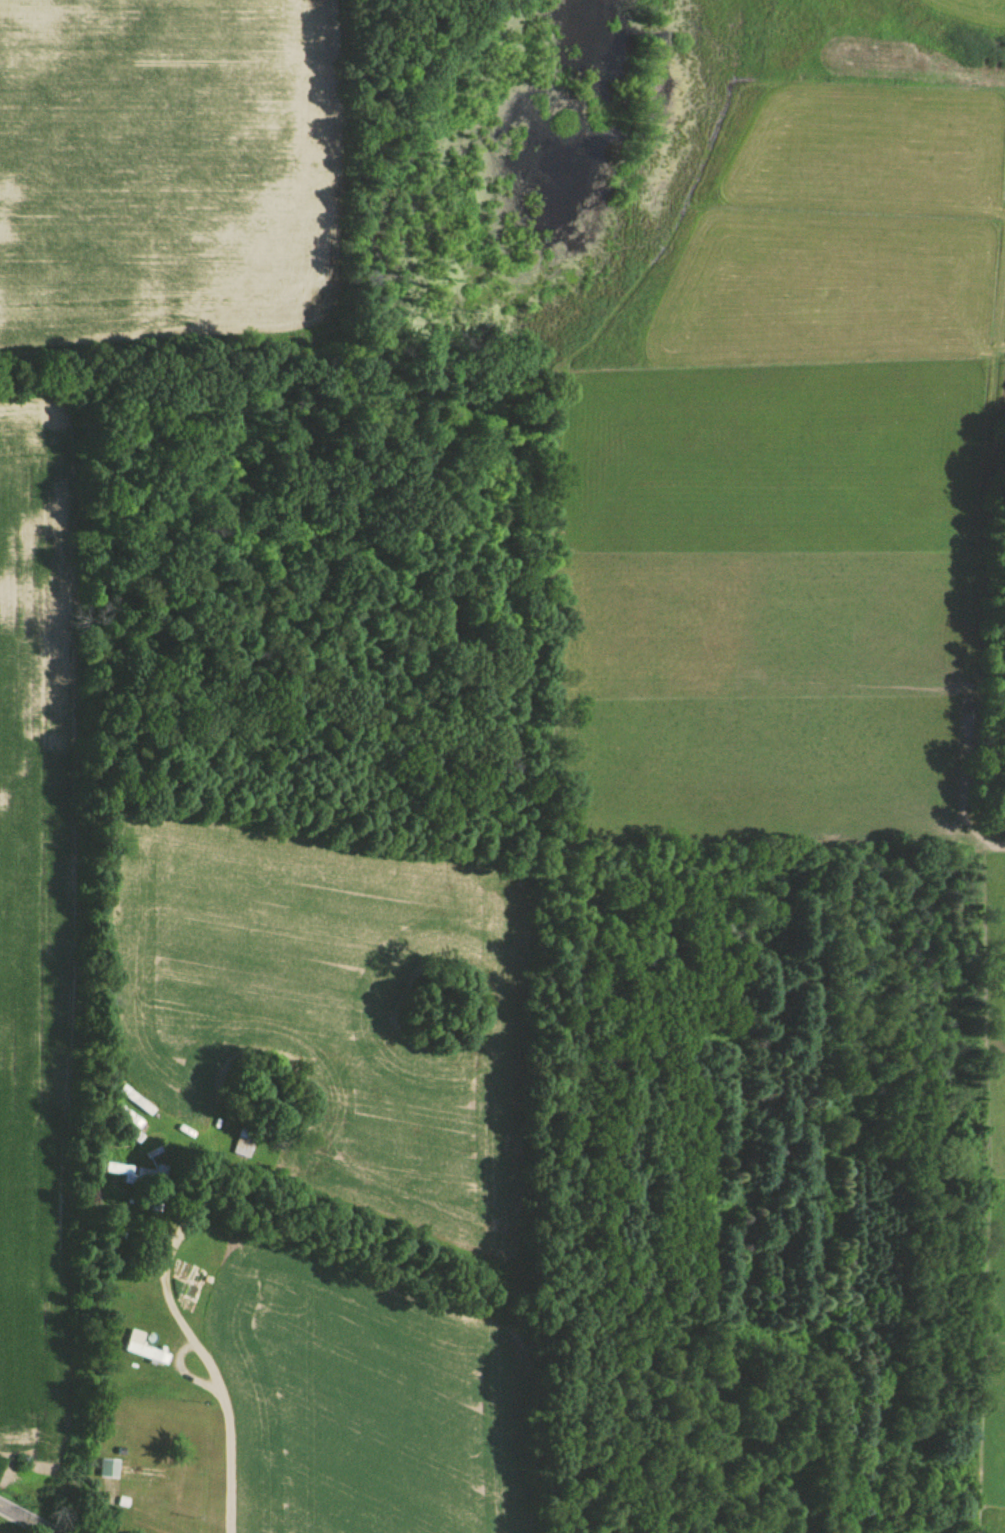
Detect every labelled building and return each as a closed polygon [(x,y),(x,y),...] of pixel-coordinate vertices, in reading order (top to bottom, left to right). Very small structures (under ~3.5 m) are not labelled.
[(118,1094),(147,1118),(152,1112),(123,1089),(118,1094)] [(251,1160),(254,1133),(236,1132),(234,1158),(251,1160)] [(143,1336),(131,1332),(123,1353),(165,1368),(169,1357),(140,1347),(143,1336)] [(166,1469),(99,1464),(98,1479),(117,1481),(117,1477),(165,1481),(166,1469)]
